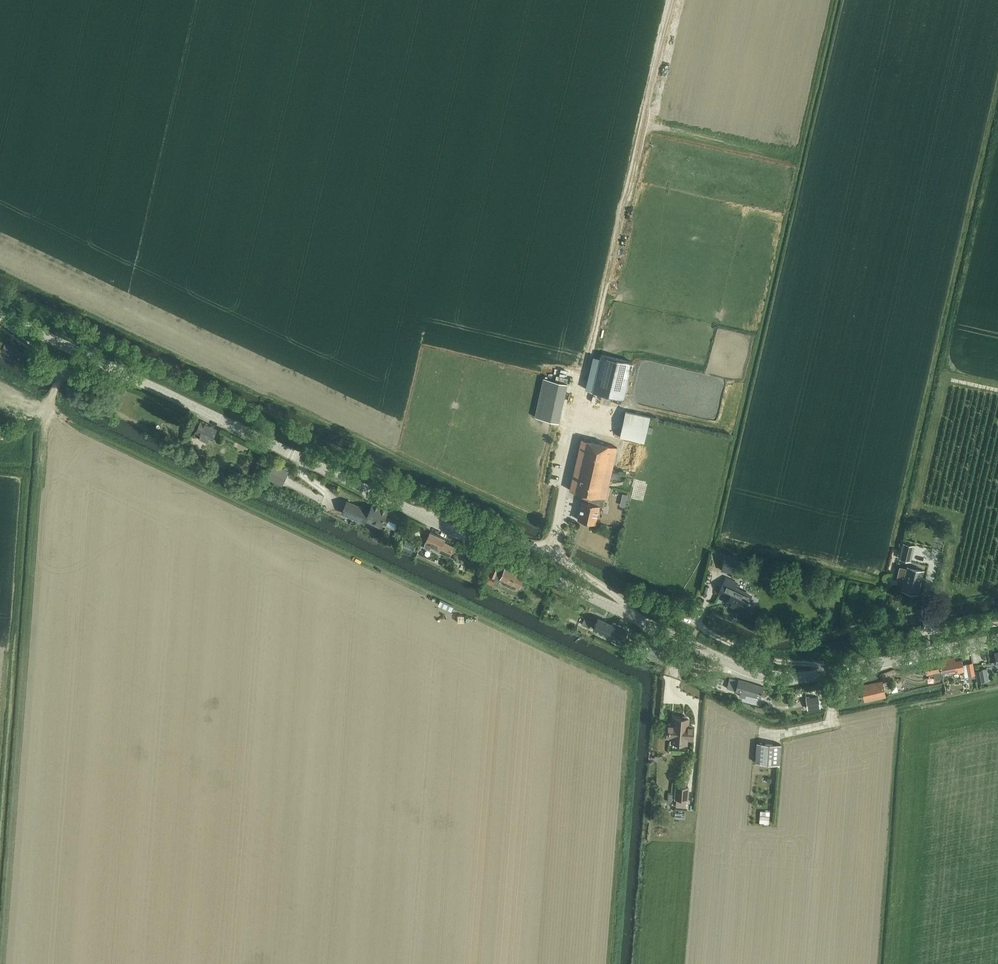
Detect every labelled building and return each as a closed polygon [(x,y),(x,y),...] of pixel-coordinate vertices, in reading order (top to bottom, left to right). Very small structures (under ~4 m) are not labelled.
[(6,342),(2,350),(13,355),(17,348),(6,342)] [(594,356),(586,389),(624,398),(633,361),(623,359),(602,354),(601,354),(600,358),(594,356)] [(534,417),(558,422),(567,384),(543,378),(534,417)] [(643,441),(644,441),(649,420),(650,415),(630,411),(625,410),(620,436),(643,441)] [(218,428),(201,420),(196,430),(202,433),(199,437),(208,442),(210,437),(212,439),(218,428)] [(581,500),(577,518),(596,523),(600,505),(604,506),(618,446),(581,438),(569,489),(590,494),(588,502),(581,500)] [(274,463),(267,477),(282,485),(289,471),(274,463)] [(614,469),(611,478),(621,481),(624,472),(614,469)] [(347,500),(341,513),(365,523),(366,521),(380,527),(383,522),(388,509),(374,503),(373,503),(370,510),(347,500)] [(430,549),(432,544),(440,548),(438,551),(450,556),(451,552),(454,547),(454,546),(444,541),(445,538),(430,531),(424,546),(430,549)] [(406,540),(403,545),(414,550),(417,545),(406,540)] [(903,543),(899,558),(911,561),(914,546),(903,543)] [(725,553),(720,570),(734,574),(739,556),(725,553)] [(475,556),(468,558),(470,565),(477,563),(475,556)] [(497,586),(500,579),(501,578),(519,586),(524,576),(506,567),(506,568),(494,562),(485,581),(497,586)] [(903,580),(901,588),(909,590),(909,592),(914,593),(915,591),(917,592),(919,582),(920,580),(923,568),(907,564),(906,568),(903,580)] [(726,577),(719,591),(728,595),(726,600),(743,608),(750,594),(735,587),(737,582),(726,577)] [(857,583),(853,587),(857,592),(861,588),(857,583)] [(585,616),(582,623),(590,627),(593,620),(585,616)] [(599,617),(592,630),(607,637),(609,633),(623,639),(628,628),(613,621),(612,623),(599,617)] [(943,659),(939,659),(941,672),(942,678),(943,678),(942,671),(948,670),(949,671),(949,673),(956,672),(962,670),(963,676),(969,675),(967,664),(962,664),(962,663),(961,660),(955,661),(954,658),(954,657),(943,659)] [(924,662),(923,662),(924,667),(925,673),(926,675),(930,674),(930,676),(934,675),(935,679),(942,678),(941,672),(939,659),(924,662)] [(972,663),(967,664),(969,675),(969,679),(975,678),(975,676),(975,674),(974,672),(972,663)] [(983,670),(975,671),(977,682),(985,681),(988,680),(986,669),(983,670)] [(730,678),(727,688),(741,692),(740,696),(745,697),(746,693),(760,697),(763,686),(739,679),(738,680),(730,678)] [(882,682),(862,686),(865,699),(885,695),(882,682)] [(818,696),(806,698),(808,708),(820,707),(818,696)] [(672,737),(672,742),(687,744),(687,739),(693,739),(694,726),(688,726),(689,719),(674,717),(673,724),(669,724),(668,726),(667,735),(668,737),(672,737)] [(757,743),(756,763),(780,764),(781,744),(757,743)] [(676,786),(675,799),(677,799),(676,807),(686,807),(687,799),(688,799),(689,787),(676,786)] [(771,812),(760,811),(760,819),(770,820),(771,812)]
